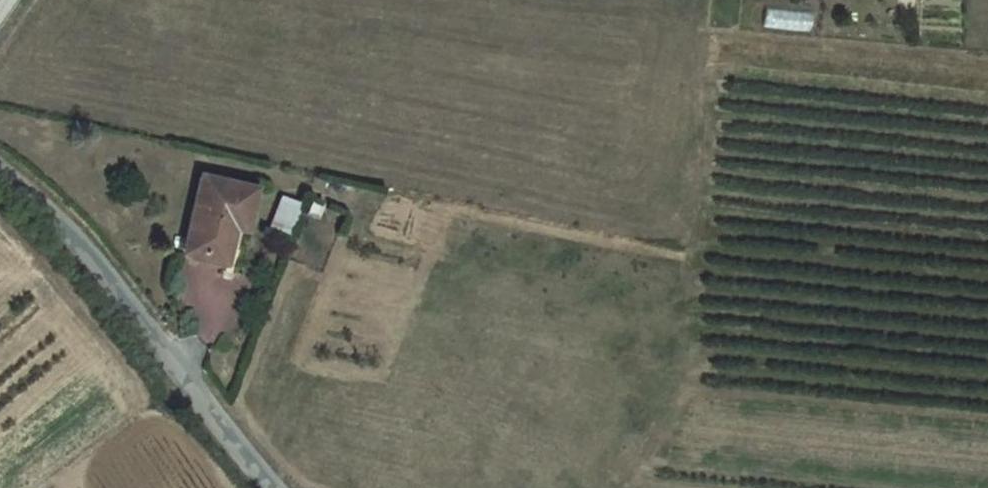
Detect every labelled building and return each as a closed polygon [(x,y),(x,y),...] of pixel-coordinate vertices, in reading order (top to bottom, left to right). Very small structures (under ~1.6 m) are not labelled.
[(255,184),(202,172),(188,237),(226,247),(234,216),(244,218),(255,184)] [(285,232),(295,201),(276,195),(266,226),(285,232)] [(226,247),(188,237),(185,249),(223,260),(226,247)]
